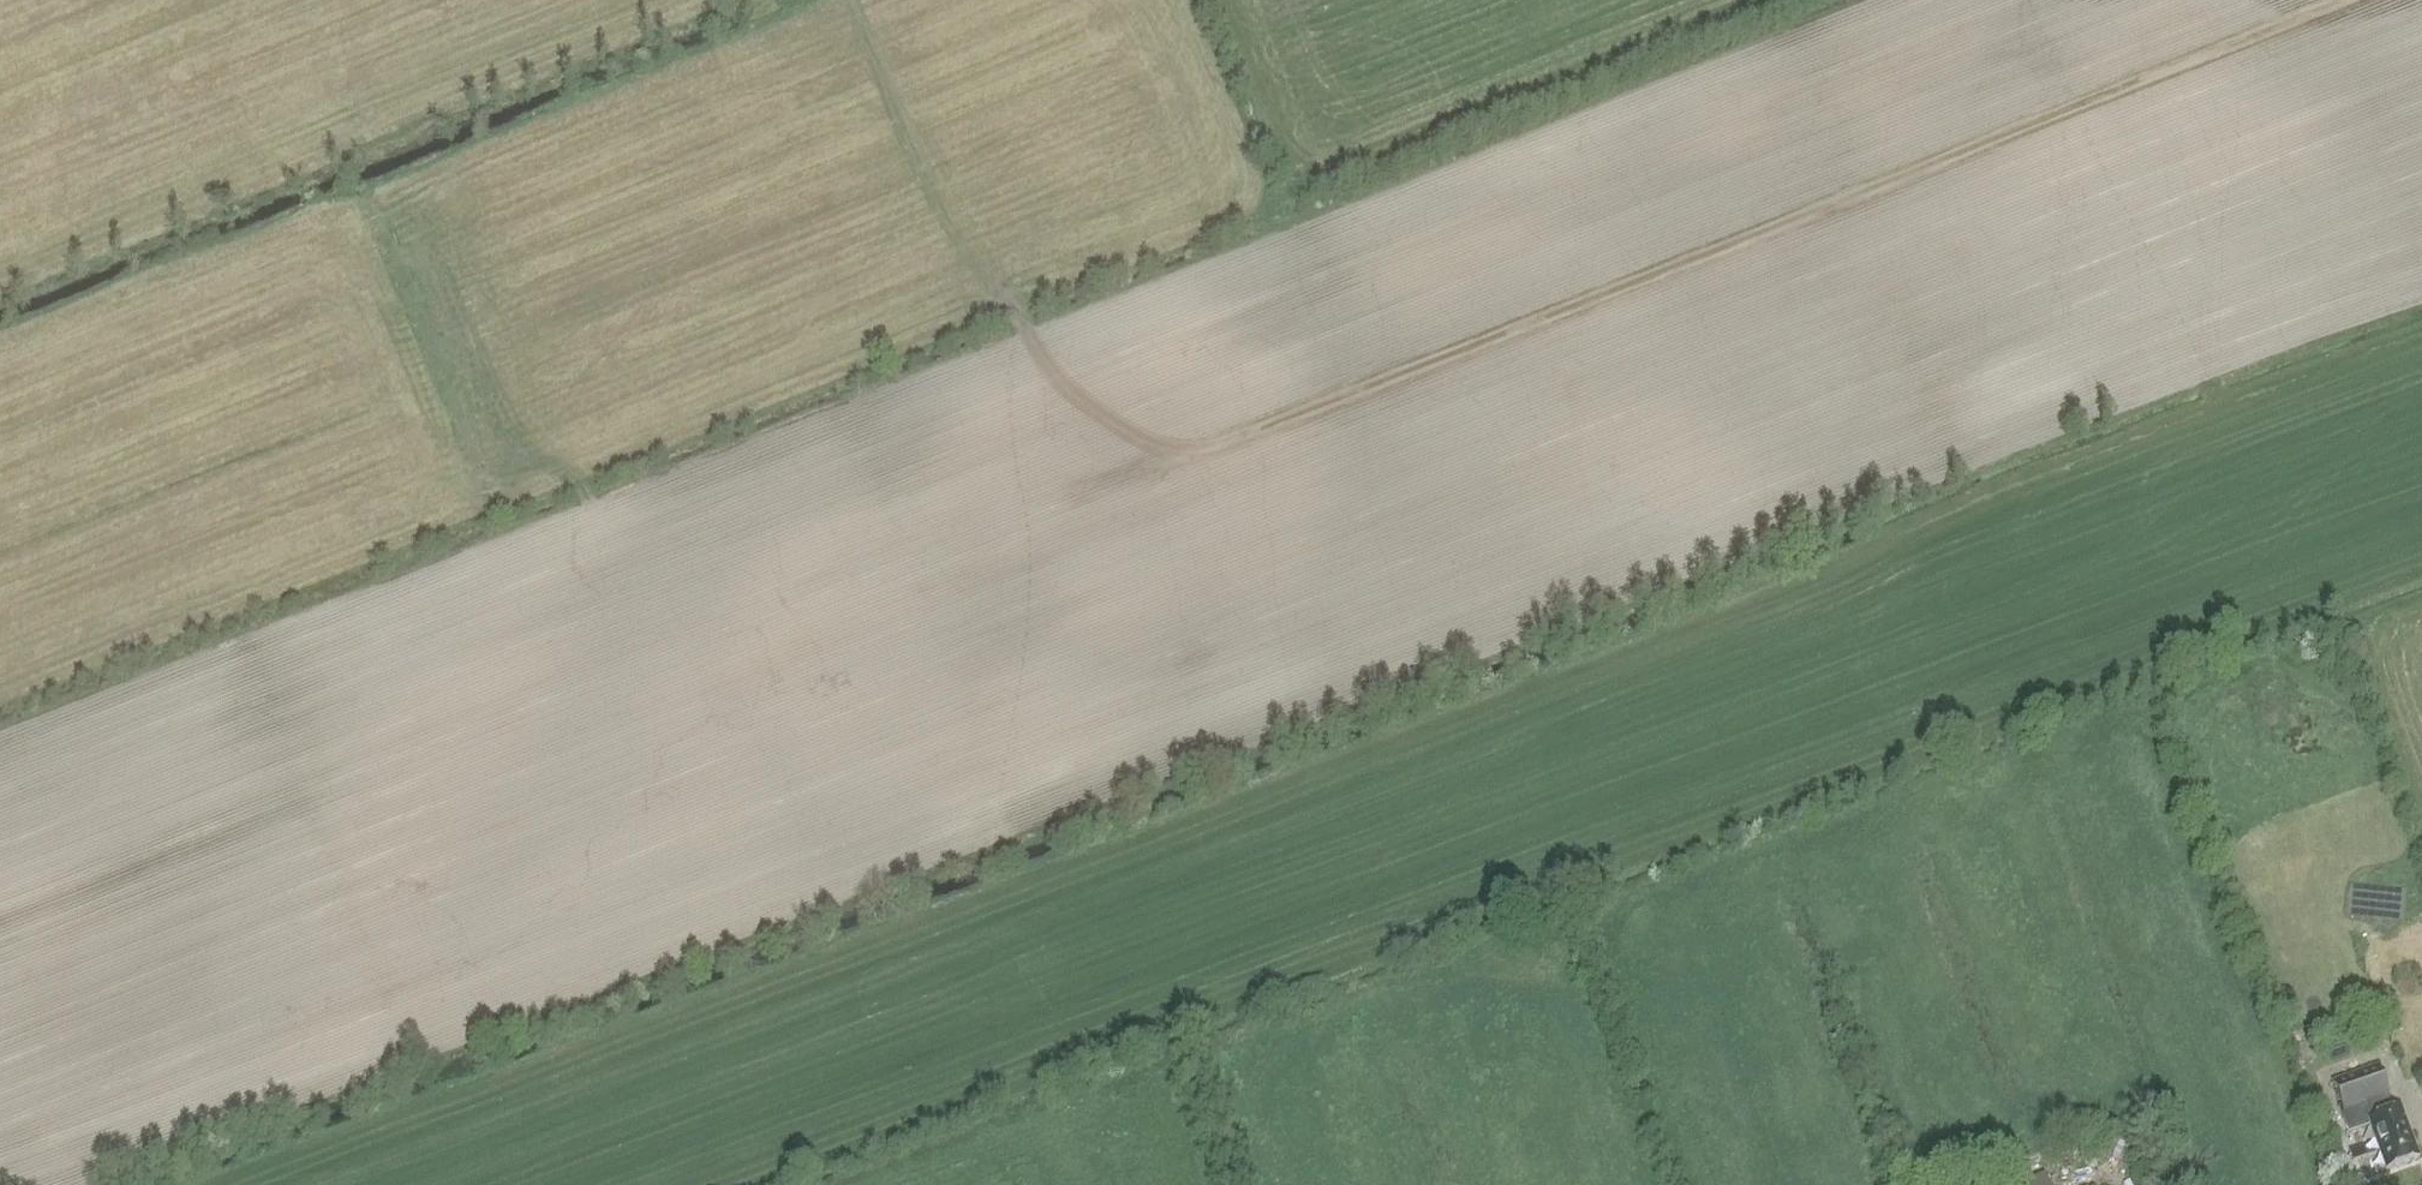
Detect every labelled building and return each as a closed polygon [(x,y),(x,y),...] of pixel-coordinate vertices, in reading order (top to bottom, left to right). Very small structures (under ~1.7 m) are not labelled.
[(2402,1108),(2392,1112),(2388,1099),(2390,1098),(2379,1065),(2335,1080),(2346,1114),(2339,1116),(2345,1136),(2371,1127),(2386,1170),(2419,1158),(2402,1108)] [(2353,1161),(2367,1156),(2364,1146),(2350,1151),(2353,1161)] [(2047,1171),(2041,1151),(2014,1160),(2020,1179),(2047,1171)] [(2046,1175),(2019,1184),(2049,1184),(2046,1175)]
